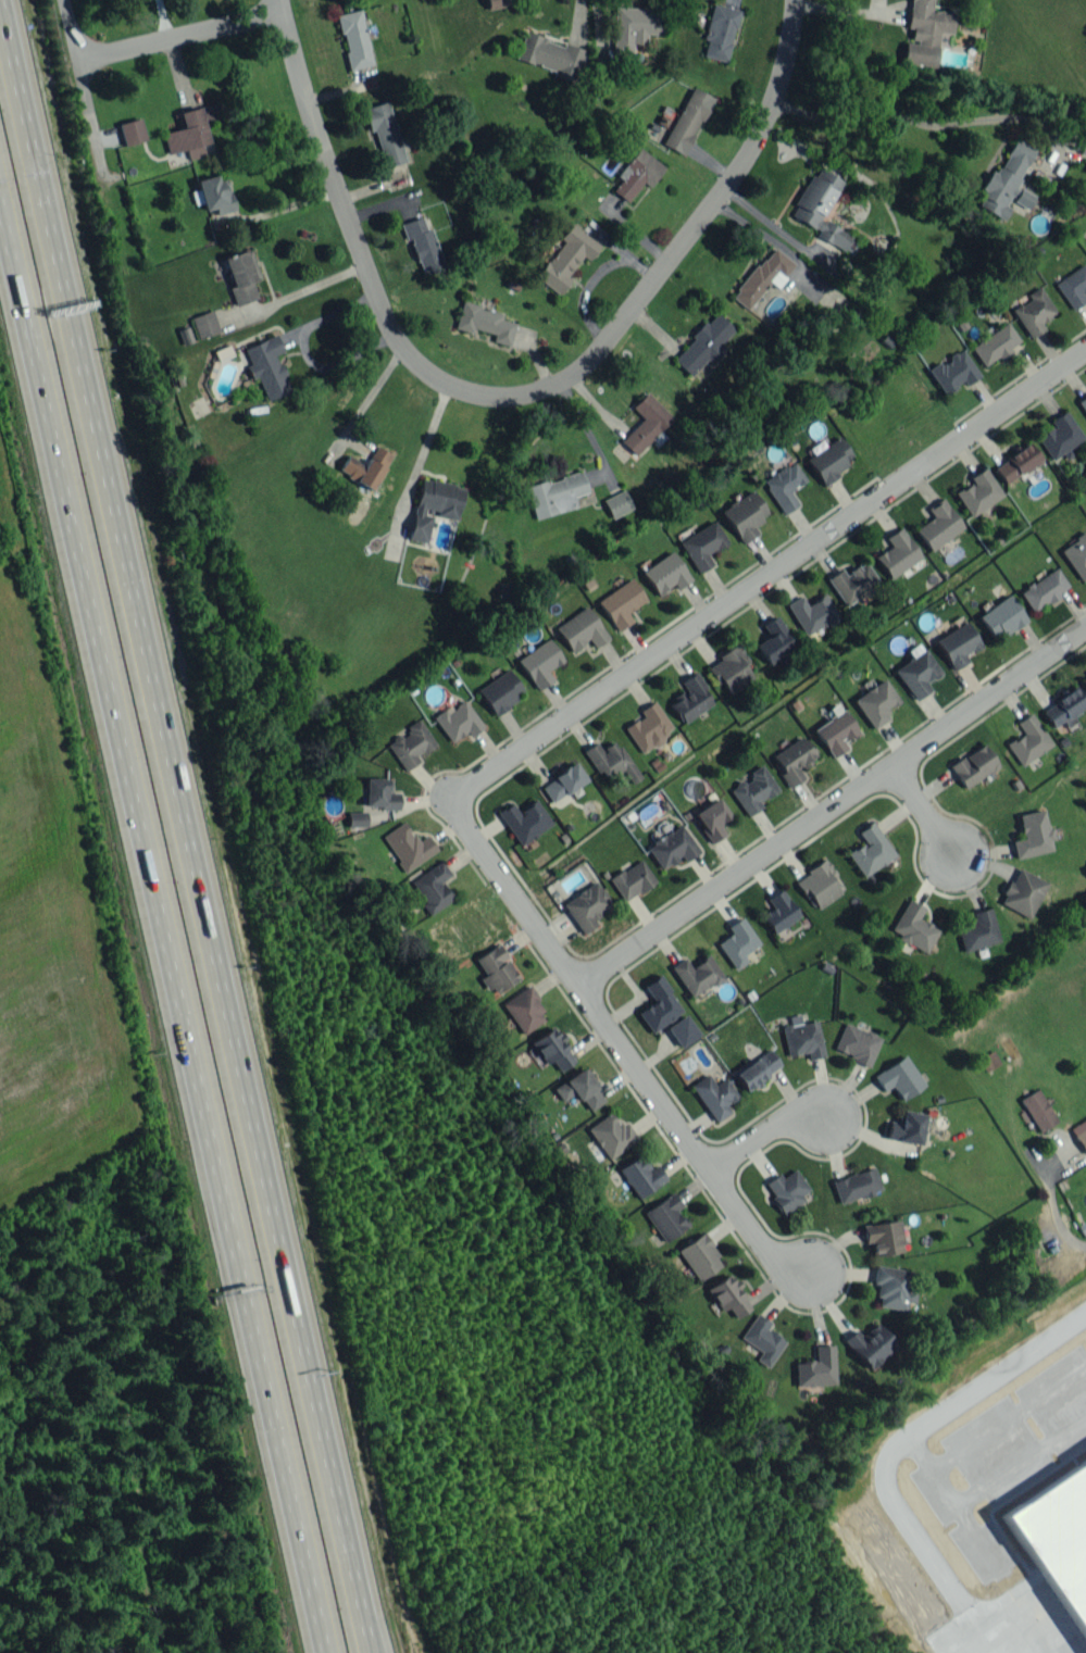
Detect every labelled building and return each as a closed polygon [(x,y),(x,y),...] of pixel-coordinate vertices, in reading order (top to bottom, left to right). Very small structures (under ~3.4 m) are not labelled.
[(510,5),(509,0),(486,0),(487,9),(510,5)] [(936,66),(940,32),(952,33),(955,12),(931,10),(932,0),(910,0),(907,26),(912,27),(910,41),(905,40),(902,62),(936,66)] [(700,55),(726,62),(739,10),(713,3),(700,55)] [(612,52),(632,52),(632,42),(645,43),(646,34),(661,34),(662,8),(613,7),(612,52)] [(349,70),(372,64),(360,9),(337,14),(349,70)] [(583,50),(524,32),(515,58),(554,70),(552,76),(573,83),(583,50)] [(712,97),(691,86),(662,144),(683,155),(712,97)] [(405,162),(389,101),(361,108),(367,131),(374,129),(384,167),(405,162)] [(178,111),(181,128),(162,132),(167,154),(186,149),(188,159),(204,155),(202,144),(208,143),(203,119),(217,116),(214,103),(178,111)] [(118,123),(123,145),(145,140),(140,117),(118,123)] [(1034,148),(1013,139),(997,173),(989,170),(980,188),(984,191),(977,206),(1004,219),(1009,207),(1005,205),(1008,198),(1029,208),(1034,196),(1015,187),(1034,148)] [(648,187),(663,167),(638,147),(623,167),(624,168),(618,175),(621,178),(612,190),(626,201),(642,182),(648,187)] [(790,215),(818,230),(816,235),(851,254),(858,240),(820,219),(841,180),(815,166),(794,206),(795,206),(790,215)] [(195,181),(197,189),(190,191),(194,205),(201,203),(203,210),(213,208),(215,215),(233,210),(223,174),(195,181)] [(431,227),(425,229),(422,216),(401,222),(406,240),(411,238),(422,276),(443,270),(431,227)] [(599,244),(570,223),(559,238),(562,240),(536,277),(557,293),(583,257),(588,260),(599,244)] [(731,297),(747,309),(769,281),(777,287),(794,264),(771,246),(731,297)] [(259,277),(250,249),(221,258),(236,305),(257,298),(251,280),(259,277)] [(1084,292),(1085,291),(1085,265),(1085,264),(1055,280),(1070,309),(1085,301),(1085,297),(1084,292)] [(1041,323),(1056,313),(1039,286),(1026,294),(1029,298),(1011,309),(1030,338),(1045,328),(1041,323)] [(514,323),(500,319),(502,312),(461,301),(454,326),(492,336),(491,341),(508,345),(514,323)] [(190,317),(198,339),(219,331),(212,309),(190,317)] [(706,358),(712,363),(725,349),(719,344),(733,329),(715,312),(672,359),(690,376),(706,358)] [(982,365),(1020,344),(1009,323),(970,344),(982,365)] [(243,348),(250,364),(246,366),(251,378),(256,376),(266,400),(290,390),(275,354),(282,352),(275,334),(243,348)] [(944,394),(963,381),(966,385),(979,376),(961,349),(940,363),(939,361),(927,369),(944,394)] [(619,441),(635,456),(672,417),(646,392),(631,407),(642,417),(619,441)] [(1077,401),(1085,415),(1085,395),(1077,401)] [(1036,437),(1052,460),(1084,437),(1065,410),(1050,420),(1053,425),(1036,437)] [(821,482),(854,460),(838,436),(805,458),(821,482)] [(1005,484),(1041,460),(1029,442),(993,466),(1005,484)] [(346,456),(338,472),(372,489),(391,454),(375,445),(364,465),(346,456)] [(798,504),(789,491),(805,481),(793,461),(762,480),(783,514),(798,504)] [(1003,495),(984,467),(969,477),(972,482),(955,493),(970,516),(1003,495)] [(534,518),(576,507),(573,496),(587,492),(581,471),(525,486),(534,518)] [(456,520),(463,486),(420,478),(408,539),(426,543),(431,516),(423,515),(425,508),(436,510),(435,515),(456,520)] [(768,514),(751,489),(719,510),(742,543),(757,532),(752,525),(768,514)] [(602,498),(610,517),(632,509),(624,490),(602,498)] [(926,506),(933,518),(916,527),(928,549),(962,530),(944,497),(926,506)] [(697,573),(715,562),(709,553),(727,542),(714,520),(678,541),(697,573)] [(875,556),(890,578),(922,557),(900,526),(885,537),(891,545),(875,556)] [(1060,548),(1080,581),(1085,577),(1085,532),(1060,548)] [(675,589),(690,581),(674,552),(642,569),(656,595),(673,586),(675,589)] [(879,583),(864,561),(844,574),(841,568),(826,578),(844,606),(879,583)] [(1069,587),(1055,567),(1019,592),(1033,612),(1069,587)] [(596,600),(617,631),(632,621),(626,612),(645,600),(630,577),(596,600)] [(805,636),(838,617),(824,593),(806,604),(801,595),(786,603),(805,636)] [(1004,636),(1026,619),(1007,594),(977,616),(990,634),(998,628),(1004,636)] [(571,652),(588,640),(594,648),(608,638),(586,605),(554,627),(571,652)] [(794,646),(773,616),(760,624),(768,636),(754,644),(767,664),(794,646)] [(934,640),(953,670),(968,661),(964,655),(981,646),(966,621),(934,640)] [(563,660),(547,638),(516,660),(537,690),(552,679),(546,671),(563,660)] [(752,677),(742,664),(748,660),(735,644),(706,666),(728,695),(752,677)] [(912,700),(930,691),(925,681),(939,674),(926,650),(894,667),(912,700)] [(477,688),(492,714),(524,696),(509,669),(477,688)] [(680,681),(686,690),(668,702),(682,724),(714,703),(694,671),(680,681)] [(870,729),(890,717),(885,709),(898,702),(885,679),(852,697),(870,729)] [(1085,711),(1085,702),(1078,688),(1041,707),(1052,727),(1064,721),(1065,723),(1085,711)] [(482,728),(465,699),(434,716),(448,742),(467,732),(469,735),(482,728)] [(624,727),(641,753),(674,731),(654,700),(638,711),(641,715),(624,727)] [(843,742),(857,734),(845,710),(813,726),(830,757),(847,748),(843,742)] [(1016,722),(1023,732),(1006,745),(1022,766),(1052,743),(1029,712),(1016,722)] [(386,743),(404,771),(420,760),(418,756),(435,744),(418,718),(404,727),(406,731),(386,743)] [(770,754),(789,787),(804,778),(798,768),(815,759),(803,736),(770,754)] [(615,739),(602,747),(598,740),(583,749),(604,781),(622,769),(632,783),(641,777),(615,739)] [(998,768),(985,744),(949,763),(962,787),(998,768)] [(540,783),(550,801),(586,782),(576,763),(540,783)] [(747,816),(762,806),(759,802),(777,790),(762,766),(729,788),(747,816)] [(399,808),(400,791),(390,791),(390,778),(364,778),(364,807),(399,808)] [(711,843),(725,833),(720,826),(731,818),(716,797),(691,814),(711,843)] [(511,803),(497,811),(518,845),(551,825),(535,800),(516,811),(511,803)] [(1011,840),(1014,858),(1052,851),(1050,840),(1054,839),(1051,827),(1047,828),(1043,809),(1018,813),(1022,838),(1011,840)] [(347,812),(347,827),(366,826),(365,811),(347,812)] [(381,835),(404,871),(437,850),(427,835),(417,841),(404,821),(381,835)] [(661,869),(681,856),(684,861),(698,852),(678,821),(651,838),(653,842),(646,847),(661,869)] [(894,855),(871,821),(856,831),(863,841),(846,853),(862,876),(894,855)] [(655,880),(640,858),(608,880),(624,902),(655,880)] [(844,891),(824,859),(795,879),(815,910),(844,891)] [(430,914),(452,899),(440,881),(450,875),(441,861),(409,882),(430,914)] [(1029,918),(1047,882),(1018,868),(1011,882),(1008,881),(998,903),(1029,918)] [(597,925),(593,917),(611,908),(598,882),(562,899),(580,934),(597,925)] [(772,933),(799,918),(783,888),(766,897),(772,907),(761,913),(772,933)] [(926,953),(938,929),(918,918),(924,907),(907,898),(891,929),(899,933),(896,938),(926,953)] [(999,941),(989,906),(968,913),(971,923),(956,927),(963,952),(999,941)] [(727,927),(731,933),(717,943),(735,969),(747,961),(742,954),(759,943),(741,917),(727,927)] [(492,995),(519,978),(498,944),(474,958),(484,974),(481,976),(492,995)] [(723,976),(708,954),(691,966),(684,957),(670,967),(692,998),(723,976)] [(637,1012),(651,1032),(683,1011),(659,975),(643,985),(654,1001),(637,1012)] [(548,1017),(526,986),(501,1004),(523,1035),(548,1017)] [(699,1034),(685,1014),(666,1027),(679,1047),(699,1034)] [(824,1055),(816,1019),(781,1027),(787,1056),(807,1051),(809,1059),(824,1055)] [(851,1060),(869,1067),(881,1036),(844,1022),(834,1048),(853,1056),(851,1060)] [(546,1064),(551,1060),(559,1072),(576,1060),(552,1026),(530,1042),(546,1064)] [(746,1090),(780,1066),(767,1047),(732,1072),(746,1090)] [(999,1064),(993,1050),(978,1057),(985,1070),(999,1064)] [(900,1099),(924,1087),(907,1056),(873,1073),(882,1091),(893,1086),(900,1099)] [(553,1087),(562,1101),(576,1092),(588,1111),(604,1100),(583,1068),(553,1087)] [(730,1113),(725,1104),(737,1097),(726,1077),(713,1084),(708,1074),(691,1083),(713,1122),(730,1113)] [(1055,1123),(1039,1088),(1021,1097),(1036,1132),(1055,1123)] [(886,1138),(920,1144),(924,1113),(901,1110),(899,1122),(888,1120),(886,1138)] [(587,1126),(606,1158),(638,1140),(628,1123),(620,1127),(611,1112),(587,1126)] [(1084,1153),(1085,1152),(1085,1118),(1070,1127),(1084,1153)] [(666,1180),(656,1164),(650,1168),(641,1154),(618,1168),(637,1198),(666,1180)] [(839,1203),(881,1189),(873,1167),(832,1181),(839,1203)] [(783,1212),(811,1192),(794,1168),(782,1178),(778,1173),(763,1183),(783,1212)] [(681,1206),(673,1193),(644,1210),(663,1242),(688,1227),(677,1209),(681,1206)] [(897,1220),(862,1225),(864,1242),(870,1241),(872,1256),(901,1252),(897,1220)] [(677,1250),(698,1281),(723,1263),(702,1232),(677,1250)] [(904,1310),(906,1301),(913,1302),(915,1288),(908,1286),(910,1271),(875,1264),(871,1283),(878,1284),(875,1305),(904,1310)] [(721,1311),(727,1307),(734,1318),(752,1307),(729,1273),(706,1288),(721,1311)] [(785,1341),(766,1328),(771,1322),(757,1312),(740,1337),(761,1351),(756,1359),(768,1367),(785,1341)] [(861,1335),(855,1328),(842,1339),(869,1370),(896,1345),(875,1322),(861,1335)] [(835,1384),(833,1344),(814,1345),(814,1361),(794,1362),(795,1386),(835,1384)] [(1022,1492),(1085,1601),(1085,1454),(1022,1492)]
